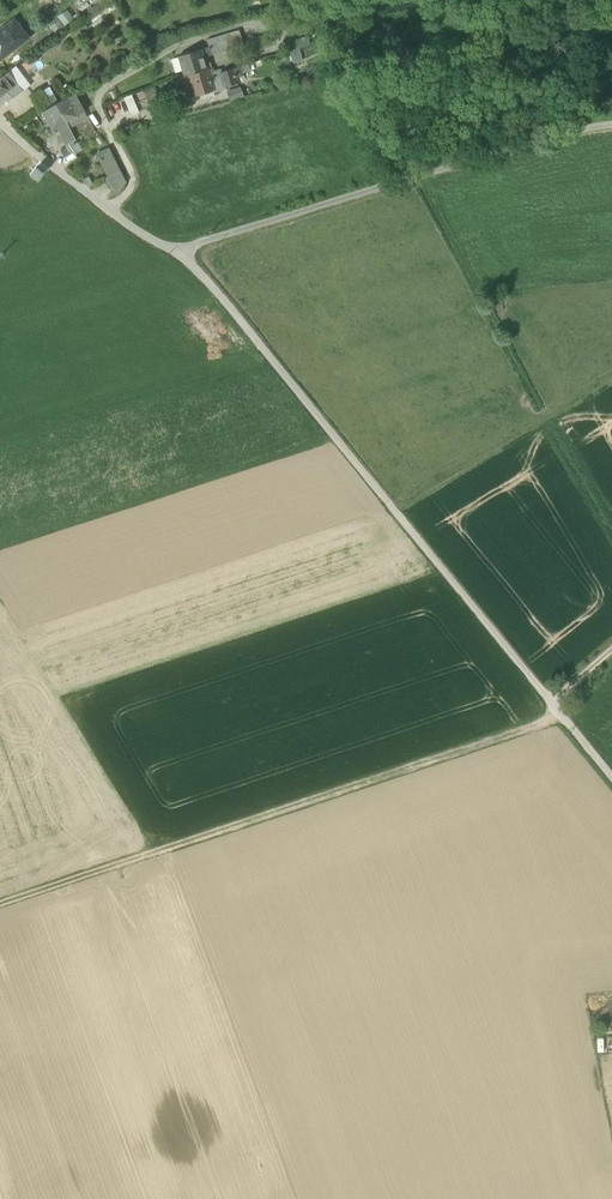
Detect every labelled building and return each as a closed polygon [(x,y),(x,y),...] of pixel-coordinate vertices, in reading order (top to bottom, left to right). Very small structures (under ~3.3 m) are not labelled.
[(85,24),(100,13),(114,3),(112,0),(104,0),(81,17),(85,24)] [(67,10),(57,17),(65,27),(75,20),(67,10)] [(0,31),(0,60),(28,38),(14,20),(0,31)] [(59,20),(50,27),(56,34),(65,28),(59,20)] [(204,58),(244,46),(243,43),(239,30),(207,40),(209,47),(201,49),(204,58)] [(266,35),(243,43),(244,46),(246,52),(269,44),(266,35)] [(293,40),(295,49),(300,48),(311,45),(308,36),(293,40)] [(295,49),(290,51),(293,63),(303,60),(300,48),(295,49)] [(179,56),(185,76),(207,69),(204,58),(201,49),(179,56)] [(212,67),(207,69),(185,76),(184,76),(189,96),(190,96),(213,89),(214,93),(227,89),(226,87),(238,83),(235,75),(242,73),(242,72),(249,70),(247,64),(222,72),(221,69),(214,71),(212,67)] [(17,66),(9,72),(23,91),(31,86),(17,66)] [(0,106),(11,98),(23,91),(9,72),(0,79),(0,106)] [(50,87),(42,91),(51,107),(52,107),(59,103),(50,87)] [(228,92),(230,100),(243,96),(241,88),(228,92)] [(215,96),(214,93),(213,89),(190,96),(192,102),(215,96)] [(32,95),(42,112),(51,107),(42,91),(42,90),(32,95)] [(67,146),(68,145),(74,142),(76,140),(70,128),(88,118),(85,112),(75,94),(59,103),(52,107),(51,107),(42,112),(48,122),(53,129),(57,127),(67,146)] [(132,95),(124,98),(131,116),(139,112),(132,95)] [(43,126),(48,122),(42,112),(37,116),(43,126)] [(46,142),(39,135),(33,140),(40,147),(46,142)] [(75,144),(74,142),(68,145),(76,155),(82,150),(77,144),(75,144)] [(99,152),(110,176),(120,171),(108,148),(99,152)] [(72,152),(64,157),(67,163),(76,158),(72,152)] [(30,174),(39,181),(45,172),(36,166),(30,174)] [(106,178),(113,189),(125,183),(120,171),(110,176),(106,178)]
